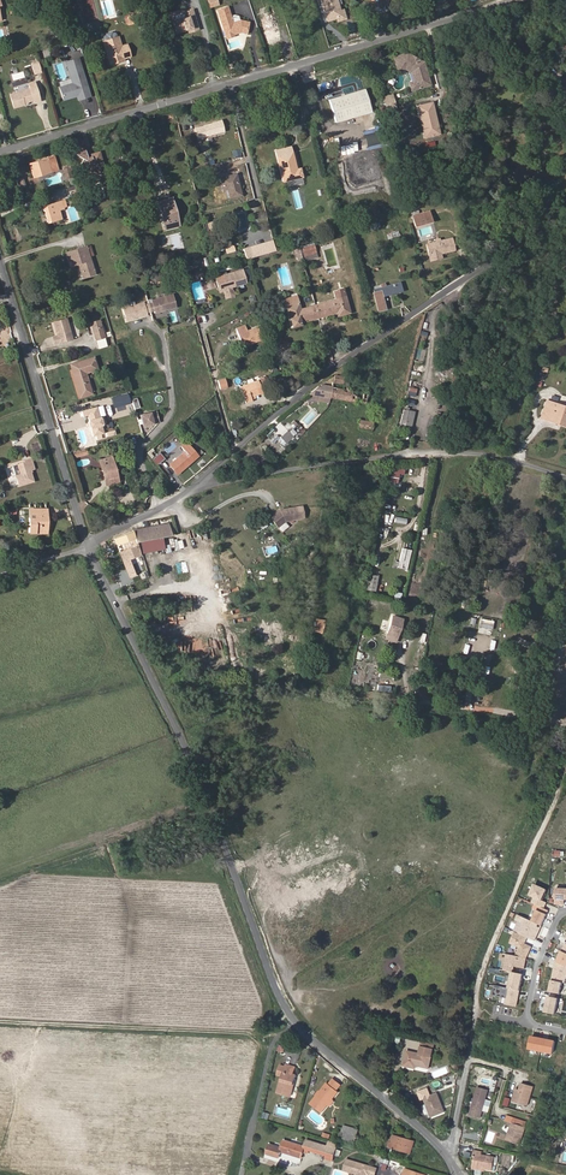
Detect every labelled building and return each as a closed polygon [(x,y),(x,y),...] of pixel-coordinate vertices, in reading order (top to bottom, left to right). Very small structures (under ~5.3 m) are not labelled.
[(208,2),(210,9),(219,6),(217,0),(214,0),(208,2)] [(328,20),(337,17),(339,16),(340,14),(338,10),(337,5),(338,4),(337,0),(322,0),(328,20)] [(228,8),(218,11),(226,38),(234,36),(241,34),(247,35),(249,24),(240,22),(233,24),(231,17),(228,8)] [(343,9),(338,10),(340,14),(339,16),(337,17),(338,20),(346,18),(343,9)] [(187,12),(194,32),(201,30),(195,10),(187,12)] [(271,12),(275,23),(279,38),(283,37),(278,23),(275,11),(271,12)] [(193,33),(194,32),(187,12),(186,12),(186,13),(188,17),(178,20),(175,21),(179,33),(189,29),(191,29),(193,33)] [(261,15),(265,26),(269,41),(279,38),(275,23),(271,12),(261,15)] [(103,37),(104,41),(117,37),(116,33),(114,32),(112,33),(112,31),(105,33),(105,35),(103,35),(103,37)] [(110,53),(113,63),(123,60),(123,58),(130,56),(126,44),(121,46),(118,37),(117,37),(104,41),(103,41),(107,54),(110,53)] [(406,53),(393,57),(397,68),(405,66),(413,70),(419,88),(430,85),(423,63),(406,53)] [(78,58),(66,62),(73,83),(60,88),(63,100),(77,96),(76,94),(79,93),(81,99),(90,96),(78,58)] [(42,71),(39,62),(32,64),(35,73),(42,71)] [(419,88),(413,70),(405,66),(397,68),(397,71),(405,69),(411,72),(413,81),(408,82),(411,90),(419,88)] [(13,81),(25,77),(23,71),(11,75),(13,81)] [(42,100),(36,82),(30,83),(32,88),(35,99),(36,101),(42,100)] [(328,97),(335,120),(352,115),(369,109),(362,86),(345,92),(328,97)] [(32,88),(11,94),(15,107),(29,103),(28,101),(32,100),(35,99),(32,88)] [(394,102),(392,95),(383,97),(385,104),(394,102)] [(396,109),(394,102),(385,104),(387,112),(396,109)] [(418,105),(420,113),(423,113),(428,137),(440,134),(433,102),(418,105)] [(423,113),(420,113),(425,137),(428,137),(423,113)] [(91,153),(92,159),(88,160),(86,159),(87,157),(86,149),(78,146),(74,153),(83,157),(81,162),(84,170),(90,175),(98,172),(101,166),(104,166),(99,151),(91,153)] [(290,147),(275,151),(283,182),(302,177),(300,169),(296,169),(290,147)] [(50,168),(50,170),(57,169),(53,155),(29,162),(33,175),(38,174),(38,172),(50,168)] [(72,168),(65,170),(67,178),(74,176),(72,168)] [(236,175),(231,176),(231,178),(226,179),(226,177),(220,179),(223,191),(227,190),(230,198),(241,196),(236,175)] [(21,187),(19,178),(12,180),(14,189),(21,187)] [(167,227),(178,224),(171,198),(158,202),(160,212),(163,211),(167,227)] [(47,217),(45,218),(47,224),(60,220),(58,212),(63,211),(62,209),(60,202),(42,207),(44,213),(46,212),(47,217)] [(179,226),(178,224),(167,227),(163,211),(160,212),(165,230),(179,226)] [(415,226),(431,222),(429,212),(413,216),(415,226)] [(387,235),(388,239),(409,233),(408,229),(387,235)] [(436,242),(427,244),(429,256),(441,253),(454,250),(451,239),(440,241),(436,242)] [(250,247),(253,258),(271,252),(268,242),(250,247)] [(315,244),(300,249),(302,257),(317,253),(315,244)] [(226,254),(235,251),(234,245),(225,248),(226,254)] [(70,266),(78,264),(80,263),(84,277),(94,274),(86,247),(66,253),(70,266)] [(194,267),(203,265),(202,258),(192,261),(194,267)] [(247,282),(243,270),(217,277),(220,289),(222,289),(231,286),(247,282)] [(184,282),(202,277),(201,273),(183,278),(184,282)] [(402,291),(400,283),(374,290),(375,293),(374,293),(379,311),(385,309),(382,296),(402,291)] [(234,295),(231,286),(222,289),(224,298),(234,295)] [(335,300),(345,297),(343,290),(333,293),(335,300)] [(254,294),(248,297),(250,304),(257,301),(254,294)] [(153,304),(149,305),(151,313),(155,311),(156,314),(176,308),(172,296),(164,298),(158,300),(152,301),(153,304)] [(287,307),(298,304),(296,296),(285,300),(287,307)] [(315,305),(319,318),(337,313),(342,311),(343,315),(350,313),(345,297),(335,300),(315,305)] [(144,303),(124,309),(127,322),(148,316),(147,314),(151,313),(149,305),(145,306),(144,303)] [(301,323),(319,318),(315,305),(300,310),(298,304),(287,307),(293,327),(301,325),(301,323)] [(67,320),(53,323),(56,332),(59,343),(72,339),(67,320)] [(100,320),(90,323),(96,341),(105,338),(100,320)] [(243,347),(262,340),(258,328),(248,332),(246,326),(237,330),(243,347)] [(419,337),(430,339),(431,333),(421,331),(419,337)] [(81,397),(92,393),(86,373),(98,369),(94,358),(71,365),(81,397)] [(332,386),(330,398),(365,404),(369,388),(354,385),(353,391),(342,389),(343,383),(344,377),(334,375),(332,386)] [(260,379),(263,385),(268,383),(266,377),(260,379)] [(258,381),(240,387),(246,403),(252,401),(251,397),(258,395),(257,391),(261,389),(258,381)] [(320,396),(330,398),(332,386),(322,385),(321,386),(319,386),(309,394),(313,395),(320,396)] [(123,403),(122,397),(112,399),(113,405),(123,403)] [(552,422),(553,419),(562,422),(561,425),(565,427),(565,407),(547,400),(541,418),(552,422)] [(97,406),(81,411),(83,416),(87,415),(88,419),(91,420),(92,425),(91,427),(93,435),(104,432),(102,425),(103,425),(105,422),(103,417),(101,416),(100,416),(97,406)] [(399,427),(404,428),(408,410),(403,409),(399,427)] [(410,430),(414,412),(408,410),(404,428),(410,430)] [(154,411),(140,414),(143,425),(156,422),(154,411)] [(372,429),(373,423),(360,420),(358,426),(372,429)] [(265,433),(270,439),(276,434),(271,428),(265,433)] [(284,445),(292,438),(287,432),(279,439),(284,445)] [(275,434),(270,441),(273,443),(279,437),(275,434)] [(182,446),(185,451),(170,465),(177,473),(197,456),(185,442),(182,446)] [(88,455),(87,448),(80,450),(81,457),(88,455)] [(107,479),(109,484),(119,481),(112,456),(102,459),(105,470),(102,470),(105,480),(107,479)] [(21,464),(18,465),(21,475),(16,477),(19,487),(34,482),(31,471),(35,469),(31,459),(27,460),(28,462),(21,464)] [(389,481),(396,483),(399,474),(391,472),(389,481)] [(402,493),(412,495),(413,486),(404,484),(402,493)] [(304,518),(302,506),(296,507),(298,519),(304,518)] [(280,509),(270,517),(277,526),(285,521),(298,519),(296,507),(280,509)] [(35,519),(31,519),(30,519),(30,525),(30,528),(28,528),(29,533),(34,533),(35,533),(44,533),(46,533),(46,520),(47,520),(47,514),(41,514),(41,509),(31,509),(31,516),(35,516),(35,519)] [(132,531),(114,538),(125,565),(130,577),(136,574),(130,559),(141,555),(147,553),(146,551),(146,549),(151,548),(152,551),(164,546),(161,537),(172,535),(168,523),(132,530),(132,531)] [(405,569),(410,549),(402,547),(397,567),(405,569)] [(374,589),(377,573),(368,572),(365,587),(374,589)] [(393,598),(400,600),(402,594),(395,591),(393,598)] [(387,633),(396,636),(402,619),(393,616),(387,633)] [(322,631),(324,618),(316,617),(314,630),(322,631)] [(493,621),(481,619),(480,626),(492,629),(493,621)] [(234,635),(243,636),(244,628),(235,628),(234,635)] [(172,646),(175,649),(180,643),(177,640),(172,646)] [(541,902),(547,890),(535,885),(530,895),(535,897),(532,903),(539,906),(544,908),(546,904),(541,902)] [(556,889),(555,904),(564,905),(564,900),(565,900),(565,890),(556,889)] [(544,908),(539,906),(532,921),(536,923),(541,926),(548,910),(544,908)] [(535,941),(541,928),(535,925),(536,923),(532,921),(518,915),(516,920),(523,923),(519,934),(535,941)] [(562,951),(557,962),(565,966),(565,953),(562,951)] [(524,969),(526,958),(507,954),(504,970),(512,972),(513,972),(514,966),(524,969)] [(565,972),(565,966),(557,962),(554,969),(550,980),(561,982),(565,972)] [(513,972),(512,972),(509,988),(518,990),(522,974),(513,972)] [(559,994),(561,982),(550,980),(548,992),(559,994)] [(517,995),(518,990),(509,988),(495,986),(493,995),(507,998),(505,1005),(515,1007),(517,999),(516,998),(516,995),(517,995)] [(555,1015),(558,999),(548,997),(545,1013),(555,1015)] [(400,1044),(402,1035),(395,1033),(393,1042),(400,1044)] [(541,1051),(543,1039),(532,1037),(529,1049),(541,1051)] [(553,1054),(555,1042),(543,1039),(541,1051),(553,1054)] [(416,1068),(417,1066),(429,1069),(434,1045),(423,1043),(421,1055),(407,1052),(404,1066),(416,1068)] [(278,1075),(283,1076),(284,1071),(286,1066),(281,1064),(278,1075)] [(284,1071),(283,1076),(281,1082),(278,1093),(292,1097),(296,1081),(296,1080),(297,1074),(294,1073),(284,1071)] [(328,1086),(336,1093),(339,1090),(331,1083),(328,1086)] [(533,1086),(523,1083),(521,1090),(516,1089),(512,1103),(519,1104),(521,1096),(529,1098),(533,1086)] [(318,1097),(317,1096),(311,1103),(322,1113),(327,1106),(327,1104),(331,1100),(333,1100),(338,1094),(336,1093),(328,1086),(327,1085),(320,1092),(321,1093),(318,1097)] [(486,1099),(488,1092),(478,1089),(474,1103),(478,1104),(479,1098),(486,1099)] [(445,1112),(437,1093),(424,1099),(431,1117),(445,1112)] [(481,1118),(486,1099),(479,1098),(478,1104),(479,1104),(475,1116),(481,1118)] [(512,1123),(525,1127),(527,1123),(507,1116),(505,1121),(512,1123)] [(511,1134),(509,1142),(519,1145),(525,1127),(512,1123),(509,1133),(511,1134)] [(344,1125),(342,1132),(345,1133),(344,1139),(355,1142),(359,1130),(344,1125)] [(411,1154),(415,1142),(393,1135),(390,1143),(393,1144),(393,1148),(411,1154)] [(280,1158),(282,1152),(303,1158),(305,1152),(309,1153),(310,1150),(312,1142),(308,1140),(306,1147),(285,1140),(282,1148),(270,1144),(267,1154),(280,1158)] [(336,1149),(338,1143),(331,1141),(330,1140),(328,1146),(336,1149)] [(316,1152),(318,1143),(312,1142),(310,1150),(316,1152)] [(318,1143),(316,1152),(328,1156),(327,1159),(333,1160),(336,1149),(328,1146),(318,1143)] [(494,1164),(495,1157),(483,1155),(483,1152),(474,1150),(474,1155),(475,1155),(473,1164),(473,1168),(482,1169),(483,1168),(493,1170),(494,1164)] [(378,1168),(347,1159),(344,1169),(363,1174),(369,1174),(376,1174),(378,1168)]
